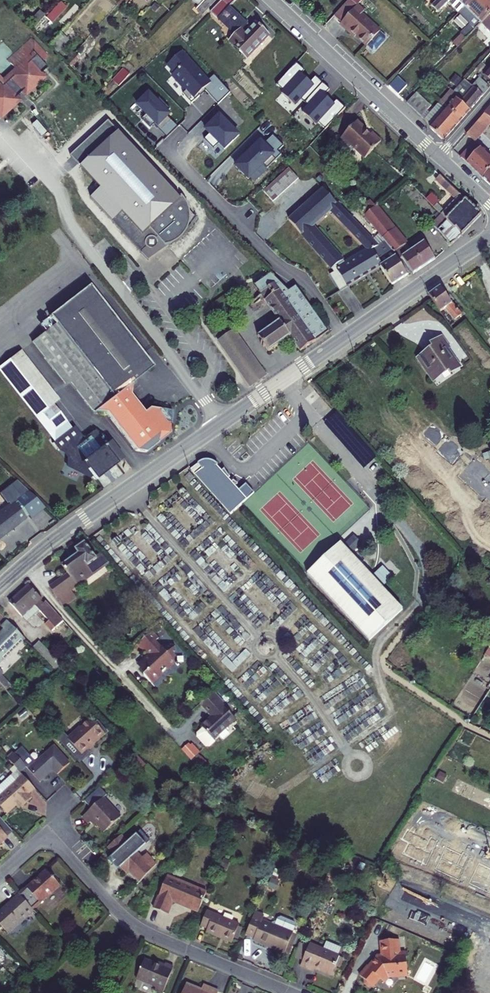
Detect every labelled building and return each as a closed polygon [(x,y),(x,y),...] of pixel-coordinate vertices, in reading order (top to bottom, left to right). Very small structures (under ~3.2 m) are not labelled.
[(198,6),(195,10),(202,16),(217,0),(191,0),(198,6)] [(210,14),(223,26),(225,25),(236,35),(234,37),(228,43),(245,59),(267,36),(262,32),(263,31),(259,26),(257,28),(255,25),(244,35),(241,32),(248,24),(229,7),(236,0),(222,0),(210,14)] [(333,16),(341,23),(339,25),(346,31),(347,30),(365,47),(366,46),(370,50),(374,50),(383,40),(383,36),(378,32),(379,32),(360,15),(363,12),(356,6),(350,0),(348,0),(333,16)] [(430,6),(437,12),(446,4),(457,13),(470,0),(437,0),(430,6)] [(489,0),(470,0),(457,13),(467,22),(470,25),(465,29),(459,35),(460,35),(465,40),(480,24),(489,16),(489,15),(489,1),(489,0)] [(43,17),(31,30),(37,36),(50,23),(51,24),(66,8),(59,2),(44,18),(43,17)] [(29,15),(35,12),(31,6),(26,9),(29,15)] [(489,16),(480,24),(485,28),(489,23),(489,18),(489,16)] [(225,25),(223,26),(234,37),(236,35),(225,25)] [(347,29),(346,31),(354,38),(356,36),(347,29)] [(60,33),(47,46),(54,53),(66,39),(60,33)] [(454,41),(459,46),(465,40),(460,35),(454,41)] [(83,43),(65,62),(71,68),(89,48),(83,43)] [(216,104),(228,92),(212,75),(206,80),(198,71),(199,70),(181,50),(166,64),(173,72),(171,74),(185,90),(181,93),(190,103),(198,96),(197,95),(203,89),(216,104)] [(44,77),(39,73),(34,67),(41,61),(31,52),(1,80),(0,79),(0,118),(19,100),(15,96),(20,91),(24,95),(44,77)] [(304,71),(296,63),(276,84),(283,91),(281,94),(294,106),(300,100),(304,103),(322,84),(315,77),(310,83),(301,74),(304,71)] [(488,72),(489,70),(482,63),(480,65),(488,72)] [(489,70),(488,72),(480,65),(475,69),(489,82),(489,70)] [(111,81),(117,87),(129,75),(122,69),(111,81)] [(439,72),(435,76),(452,92),(453,92),(456,89),(439,72)] [(396,88),(404,80),(399,75),(390,83),(396,88)] [(472,86),(465,81),(453,93),(459,98),(457,101),(469,111),(489,88),(479,79),(472,86)] [(464,80),(456,89),(453,92),(453,93),(465,81),(464,80)] [(322,84),(304,103),(308,107),(302,113),(315,125),(325,130),(344,110),(336,101),(333,105),(324,96),(329,91),(322,84)] [(446,96),(441,102),(444,104),(446,102),(449,105),(447,108),(461,120),(469,111),(457,101),(459,98),(453,93),(453,92),(452,92),(448,97),(446,96)] [(144,114),(139,119),(148,128),(153,123),(156,126),(166,117),(168,115),(165,111),(168,108),(157,98),(154,101),(147,93),(135,105),(144,114)] [(416,93),(407,103),(412,108),(421,98),(416,93)] [(421,98),(412,108),(426,121),(430,117),(435,111),(421,98)] [(444,104),(441,102),(438,106),(444,111),(435,122),(430,128),(441,139),(445,139),(461,120),(447,108),(449,105),(446,102),(444,104)] [(237,135),(218,115),(204,129),(208,134),(203,139),(212,148),(217,143),(223,148),(237,135)] [(465,135),(473,142),(489,123),(489,120),(483,115),(465,135)] [(153,123),(152,125),(165,138),(176,127),(166,117),(156,126),(153,123)] [(430,117),(426,121),(430,128),(435,122),(430,117)] [(357,121),(353,126),(359,133),(374,149),(381,142),(372,133),(370,136),(364,130),(365,129),(357,121)] [(180,197),(105,122),(70,158),(101,190),(92,200),(145,252),(150,248),(153,249),(157,248),(159,246),(160,243),(158,239),(160,238),(167,244),(173,243),(180,239),(186,232),(190,225),(190,222),(195,217),(191,213),(189,203),(186,198),(182,195),(180,197)] [(359,133),(353,126),(337,143),(343,149),(359,133)] [(359,133),(343,149),(359,164),(374,149),(359,133)] [(280,155),(276,151),(282,146),(271,135),(260,146),(257,143),(249,151),(247,148),(240,155),(243,157),(232,168),(245,181),(261,165),(266,169),(280,155)] [(460,157),(482,178),(489,169),(489,158),(473,142),(460,157)] [(290,166),(268,186),(278,196),(299,177),(290,166)] [(482,178),(489,186),(489,169),(482,178)] [(482,215),(440,176),(436,180),(456,200),(444,212),(437,205),(434,209),(441,216),(448,223),(454,229),(455,228),(461,236),(482,215)] [(278,196),(268,186),(262,192),(271,203),(278,197),(278,196)] [(377,247),(374,244),(359,227),(336,204),(331,198),(323,190),(289,221),(331,269),(342,261),(313,226),(330,211),(369,252),(347,265),(334,273),(332,274),(331,274),(313,286),(325,303),(342,291),(335,280),(340,276),(348,287),(379,267),(381,266),(372,251),(377,247)] [(331,198),(336,204),(339,201),(334,195),(331,198)] [(370,201),(358,210),(363,216),(364,216),(375,207),(370,201)] [(406,245),(375,207),(364,216),(382,238),(382,239),(384,243),(399,261),(402,259),(413,275),(435,260),(424,243),(407,254),(403,247),(406,245)] [(439,233),(448,223),(441,216),(431,224),(439,233)] [(449,247),(461,236),(455,228),(454,229),(448,223),(439,233),(449,247)] [(384,243),(382,239),(374,244),(377,247),(384,243)] [(407,275),(384,243),(377,247),(372,251),(381,266),(379,267),(391,285),(407,275)] [(331,269),(334,273),(347,265),(342,261),(331,269)] [(288,292),(270,274),(253,285),(279,322),(258,337),(268,353),(289,338),(300,352),(328,332),(296,286),(288,292)] [(90,286),(49,317),(55,324),(113,398),(156,444),(158,442),(158,441),(168,434),(174,411),(150,408),(145,412),(131,395),(132,384),(145,374),(108,326),(116,320),(90,286)] [(429,296),(431,300),(440,312),(446,309),(455,320),(457,322),(463,318),(443,292),(440,288),(429,296)] [(446,309),(440,312),(449,325),(455,320),(446,309)] [(153,368),(116,320),(108,326),(145,374),(153,368)] [(113,398),(55,324),(31,342),(54,372),(73,358),(113,398)] [(448,371),(451,374),(460,368),(447,349),(449,347),(442,337),(430,345),(433,349),(418,359),(433,381),(448,371)] [(464,341),(470,349),(474,346),(467,338),(464,341)] [(42,380),(20,352),(0,367),(0,373),(48,434),(65,421),(53,405),(58,400),(42,380)] [(93,413),(113,398),(73,358),(54,372),(65,386),(70,383),(93,413)] [(146,452),(156,444),(113,398),(93,413),(107,413),(135,450),(146,452)] [(70,428),(65,421),(48,434),(53,441),(60,436),(70,428)] [(94,481),(116,463),(91,431),(82,438),(73,426),(70,428),(60,436),(53,441),(51,443),(57,451),(60,449),(66,457),(63,465),(89,477),(90,475),(94,481)] [(91,431),(116,463),(123,458),(109,440),(94,429),(91,431)] [(205,470),(242,508),(264,487),(255,478),(247,485),(243,481),(246,479),(242,475),(240,477),(236,473),(238,472),(232,464),(229,466),(224,460),(226,459),(220,454),(216,454),(210,455),(199,465),(204,470),(205,470)] [(16,481),(0,493),(0,496),(8,506),(0,512),(0,537),(18,523),(25,518),(27,516),(29,518),(44,507),(35,498),(29,493),(16,481)] [(344,545),(351,552),(361,543),(354,536),(344,545)] [(68,575),(51,588),(63,605),(75,596),(71,591),(108,563),(101,554),(95,558),(84,543),(74,550),(78,555),(62,567),(68,575)] [(307,574),(369,640),(402,610),(340,544),(307,574)] [(64,622),(46,602),(44,605),(41,602),(42,600),(29,587),(10,604),(26,622),(39,611),(49,622),(46,625),(52,632),(64,622)] [(65,607),(77,598),(75,596),(63,605),(65,607)] [(7,622),(0,628),(3,631),(0,634),(0,664),(25,640),(7,622)] [(165,627),(162,624),(156,628),(159,632),(165,627)] [(159,639),(153,631),(151,633),(158,640),(159,639)] [(151,633),(137,646),(144,653),(145,652),(148,650),(153,656),(143,666),(145,668),(144,671),(146,673),(144,676),(151,683),(161,675),(161,671),(165,669),(168,666),(169,667),(175,661),(175,647),(161,646),(156,642),(158,640),(151,633)] [(39,644),(60,666),(61,665),(39,643),(39,644)] [(55,671),(60,666),(39,644),(33,649),(47,663),(55,671)] [(148,650),(145,652),(148,656),(137,665),(144,671),(145,668),(143,666),(153,656),(148,650)] [(43,673),(48,675),(52,668),(47,665),(43,673)] [(161,675),(151,683),(153,685),(163,677),(161,675)] [(1,676),(0,677),(0,684),(6,691),(10,687),(1,676)] [(235,719),(211,694),(200,703),(212,716),(201,727),(203,729),(197,734),(197,738),(206,748),(209,747),(215,742),(213,739),(235,719)] [(90,719),(79,728),(80,730),(74,735),(72,734),(67,739),(82,756),(88,751),(87,750),(104,734),(90,719)] [(190,741),(182,749),(191,760),(200,752),(190,741)] [(29,769),(40,781),(53,769),(58,774),(69,763),(54,747),(29,769)] [(15,755),(8,760),(17,770),(20,773),(26,767),(15,755)] [(131,762),(138,769),(144,763),(138,757),(131,762)] [(35,790),(20,773),(17,770),(0,786),(0,789),(4,793),(0,796),(0,806),(7,814),(16,806),(21,802),(24,806),(32,799),(29,795),(35,790)] [(88,825),(90,823),(93,820),(98,825),(104,832),(120,818),(103,799),(82,817),(88,825)] [(12,831),(0,818),(0,843),(1,843),(7,838),(6,837),(12,831)] [(141,860),(120,836),(107,848),(118,859),(115,862),(126,874),(130,869),(135,875),(149,863),(144,858),(141,860)] [(220,867),(226,870),(229,862),(223,860),(220,867)] [(32,883),(19,895),(33,911),(46,899),(46,898),(59,886),(46,872),(34,883),(32,883)] [(200,909),(206,892),(167,876),(153,909),(167,915),(172,902),(198,913),(200,909)] [(19,895),(0,912),(0,924),(9,934),(33,911),(19,895)] [(231,943),(239,925),(206,912),(200,927),(207,929),(206,933),(231,943)] [(293,934),(296,924),(279,917),(275,926),(262,920),(264,916),(255,913),(248,929),(245,936),(254,939),(253,942),(268,948),(269,945),(285,953),(288,945),(293,934)] [(460,922),(453,918),(446,930),(453,934),(460,922)] [(297,936),(293,934),(288,945),(292,947),(297,936)] [(63,939),(67,946),(74,943),(70,935),(63,939)] [(380,978),(385,982),(389,978),(390,976),(400,975),(400,974),(408,973),(407,953),(398,953),(397,940),(381,941),(382,956),(379,957),(378,958),(371,967),(369,966),(361,976),(364,979),(365,984),(368,987),(373,987),(380,978)] [(338,959),(339,957),(322,950),(322,949),(310,944),(300,967),(312,972),(314,969),(331,976),(334,968),(338,959)] [(269,945),(268,948),(284,955),(285,953),(269,945)] [(343,961),(338,959),(334,968),(339,970),(343,961)] [(155,991),(160,992),(163,992),(173,969),(165,966),(164,969),(154,965),(144,961),(137,979),(156,987),(155,991)]
